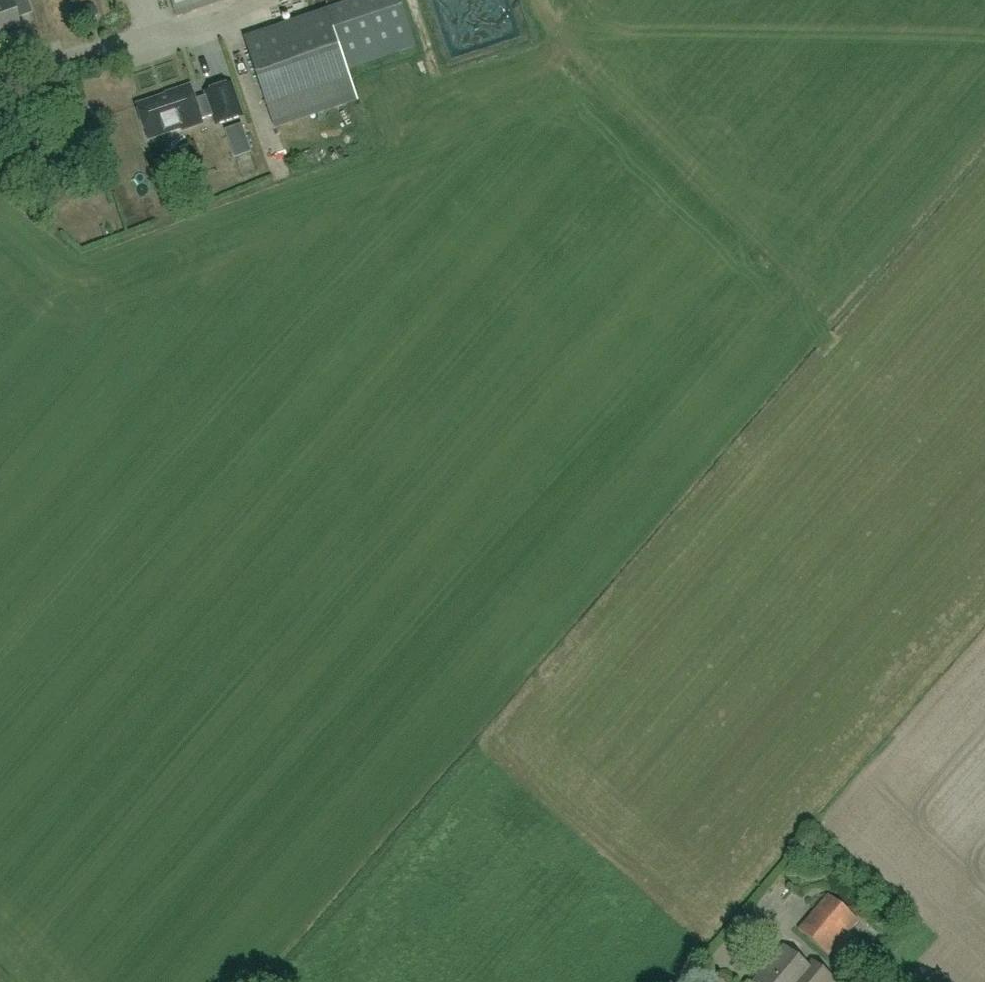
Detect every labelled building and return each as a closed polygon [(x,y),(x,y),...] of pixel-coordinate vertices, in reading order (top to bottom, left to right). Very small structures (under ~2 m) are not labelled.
[(0,4),(0,38),(20,31),(9,0),(0,4)] [(178,17),(228,0),(173,0),(178,17)] [(327,11),(246,39),(270,109),(352,81),(348,71),(417,47),(401,0),(360,0),(327,11)] [(167,97),(138,107),(149,140),(182,128),(183,130),(203,124),(202,121),(214,117),(217,127),(243,118),(232,86),(206,94),(207,97),(195,101),(190,87),(166,95),(167,97)] [(860,920),(828,894),(798,931),(830,957),(833,952),(849,933),(860,920)] [(835,980),(813,962),(808,968),(784,947),(754,981),(833,981),(835,980)]
